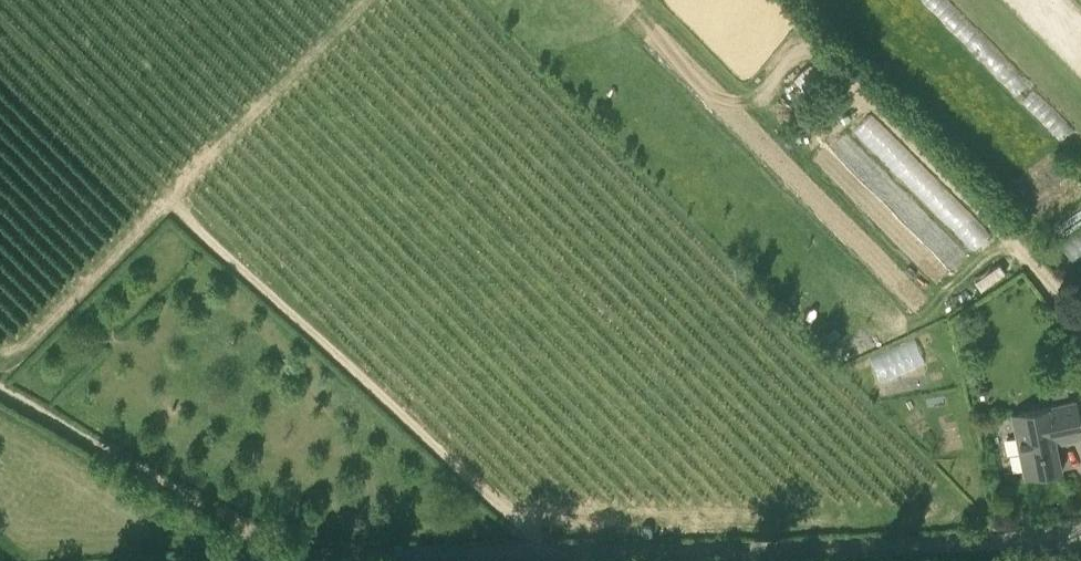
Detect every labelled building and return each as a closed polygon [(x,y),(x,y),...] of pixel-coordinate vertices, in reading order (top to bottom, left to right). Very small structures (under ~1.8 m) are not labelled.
[(909,149),(873,111),(857,126),(893,164),(909,149)] [(947,190),(943,196),(957,207),(947,221),(979,245),(994,225),(947,190)] [(884,390),(927,381),(922,356),(879,365),(884,390)] [(1062,470),(1056,443),(1080,438),(1080,418),(1077,400),(1012,415),(1026,478),(1062,470)]
